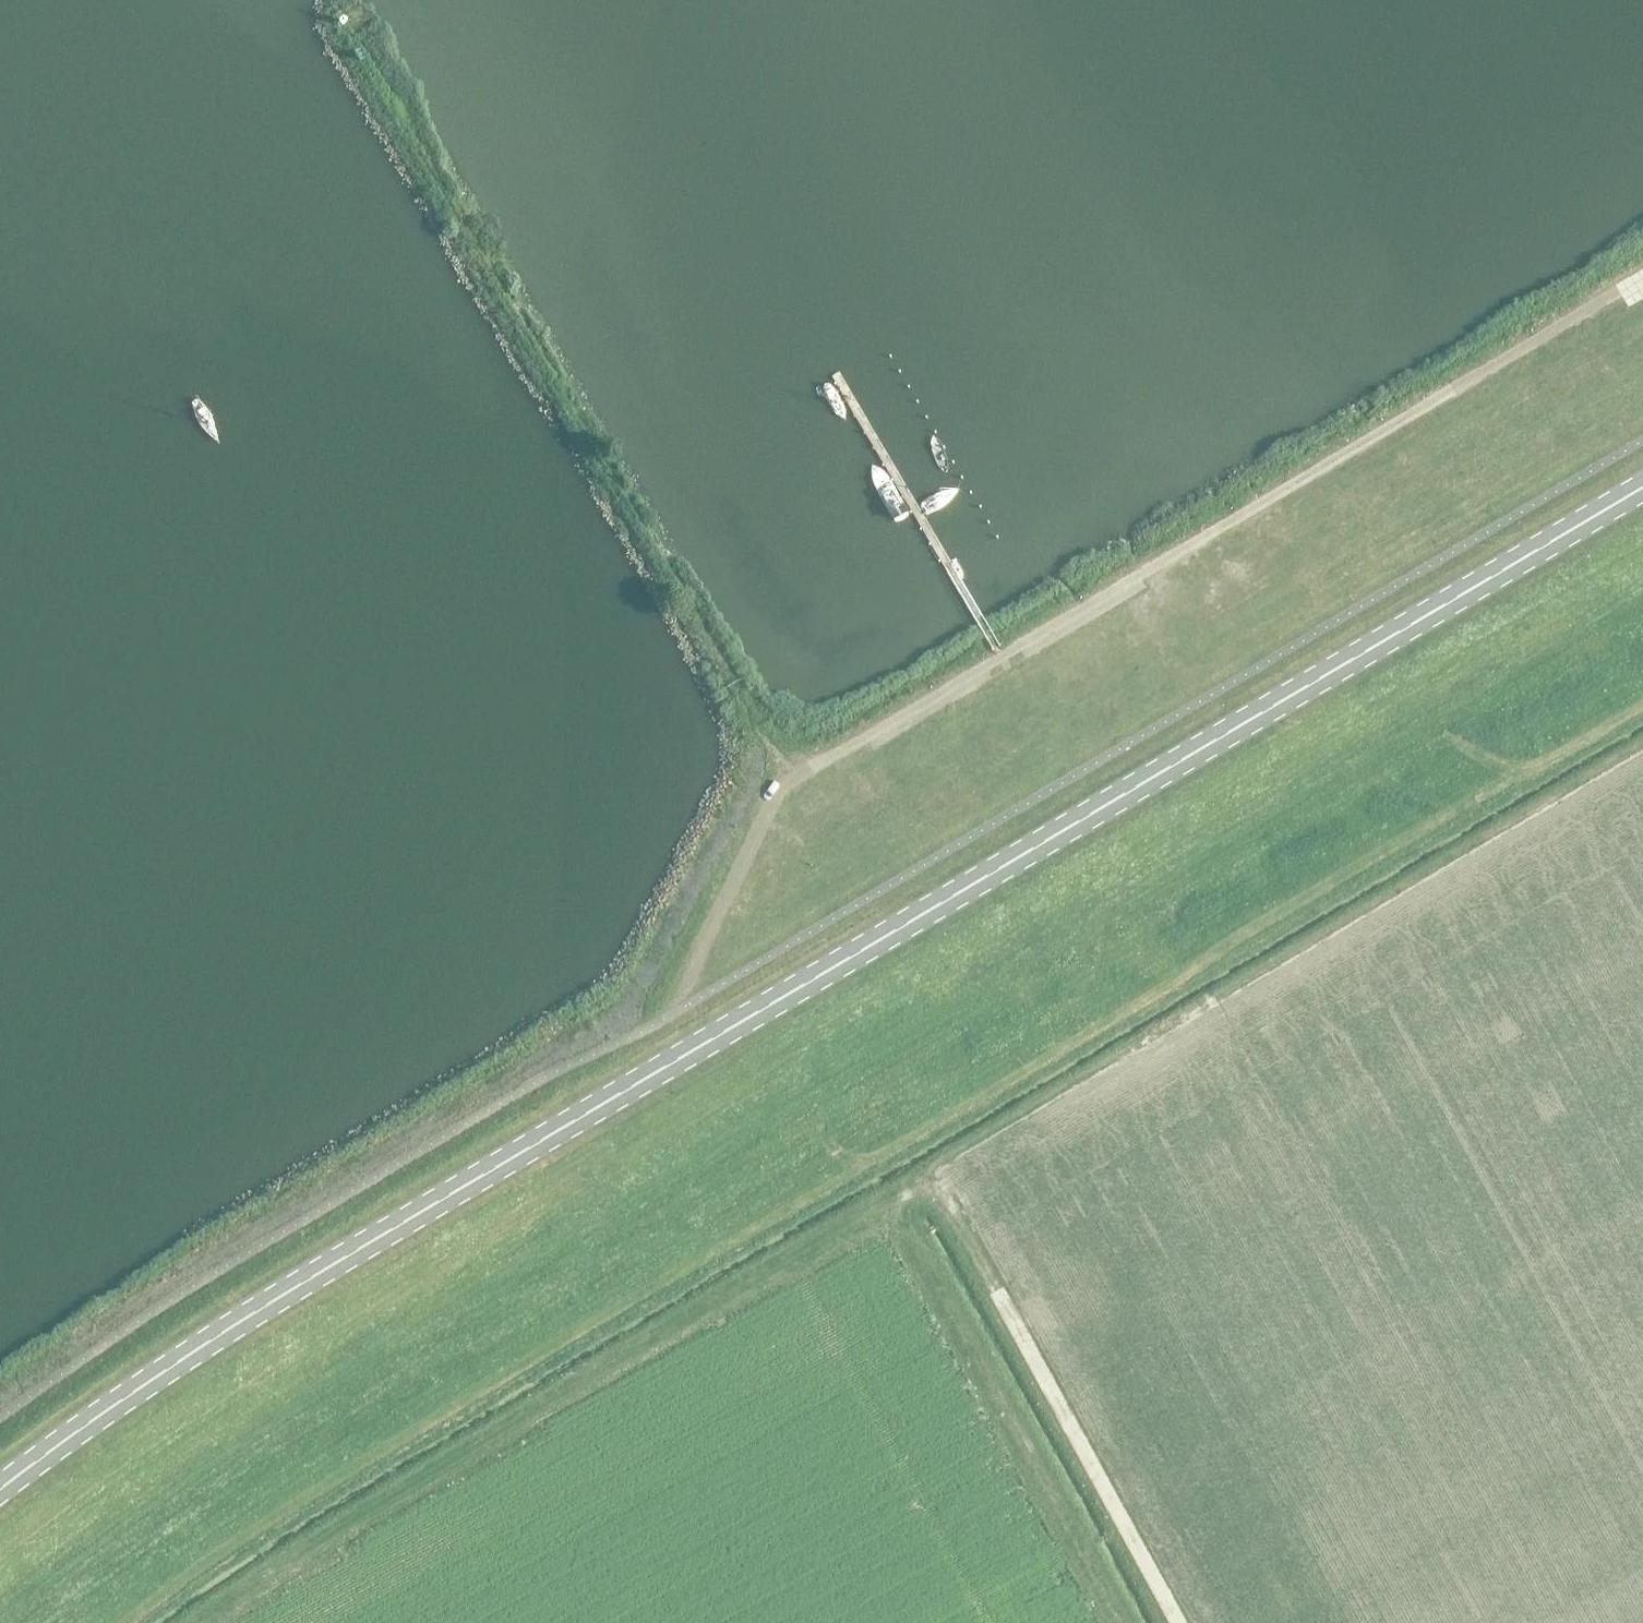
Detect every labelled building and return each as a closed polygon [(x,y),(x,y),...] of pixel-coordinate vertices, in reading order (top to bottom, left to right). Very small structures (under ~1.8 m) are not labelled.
[(969,1398),(957,1407),(965,1418),(977,1409),(969,1398)]
